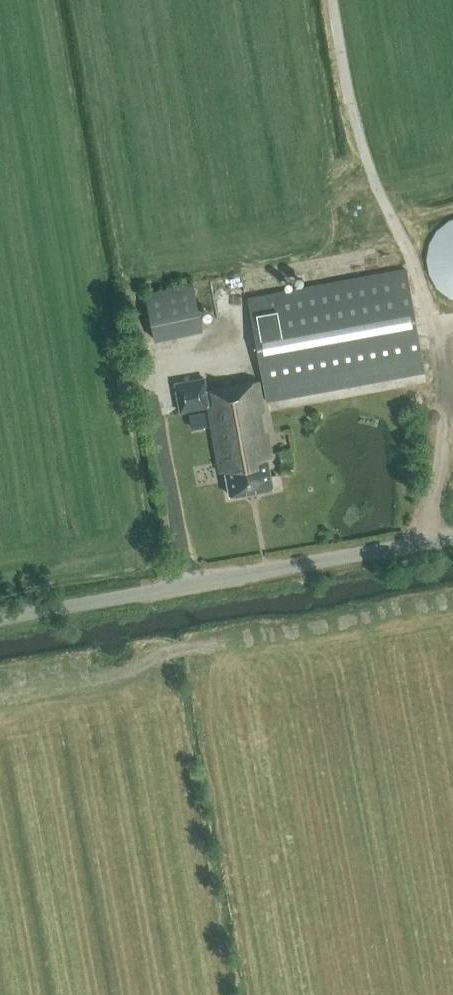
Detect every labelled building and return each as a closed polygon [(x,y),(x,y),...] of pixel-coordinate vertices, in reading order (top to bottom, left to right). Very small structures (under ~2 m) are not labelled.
[(425,258),(425,264),(426,270),(428,275),(431,281),(434,285),(438,290),(443,294),(448,297),(452,299),(452,223),(449,225),(444,228),(439,232),(435,236),(431,241),(428,246),(426,252),(425,258)] [(425,373),(406,270),(249,299),(268,402),(425,373)] [(157,338),(210,330),(203,282),(149,290),(157,338)] [(273,459),(259,381),(206,391),(204,379),(175,384),(181,412),(208,407),(221,474),(226,473),(230,496),(273,488),(268,460),(273,459)] [(282,474),(291,472),(290,465),(281,466),(282,474)]
